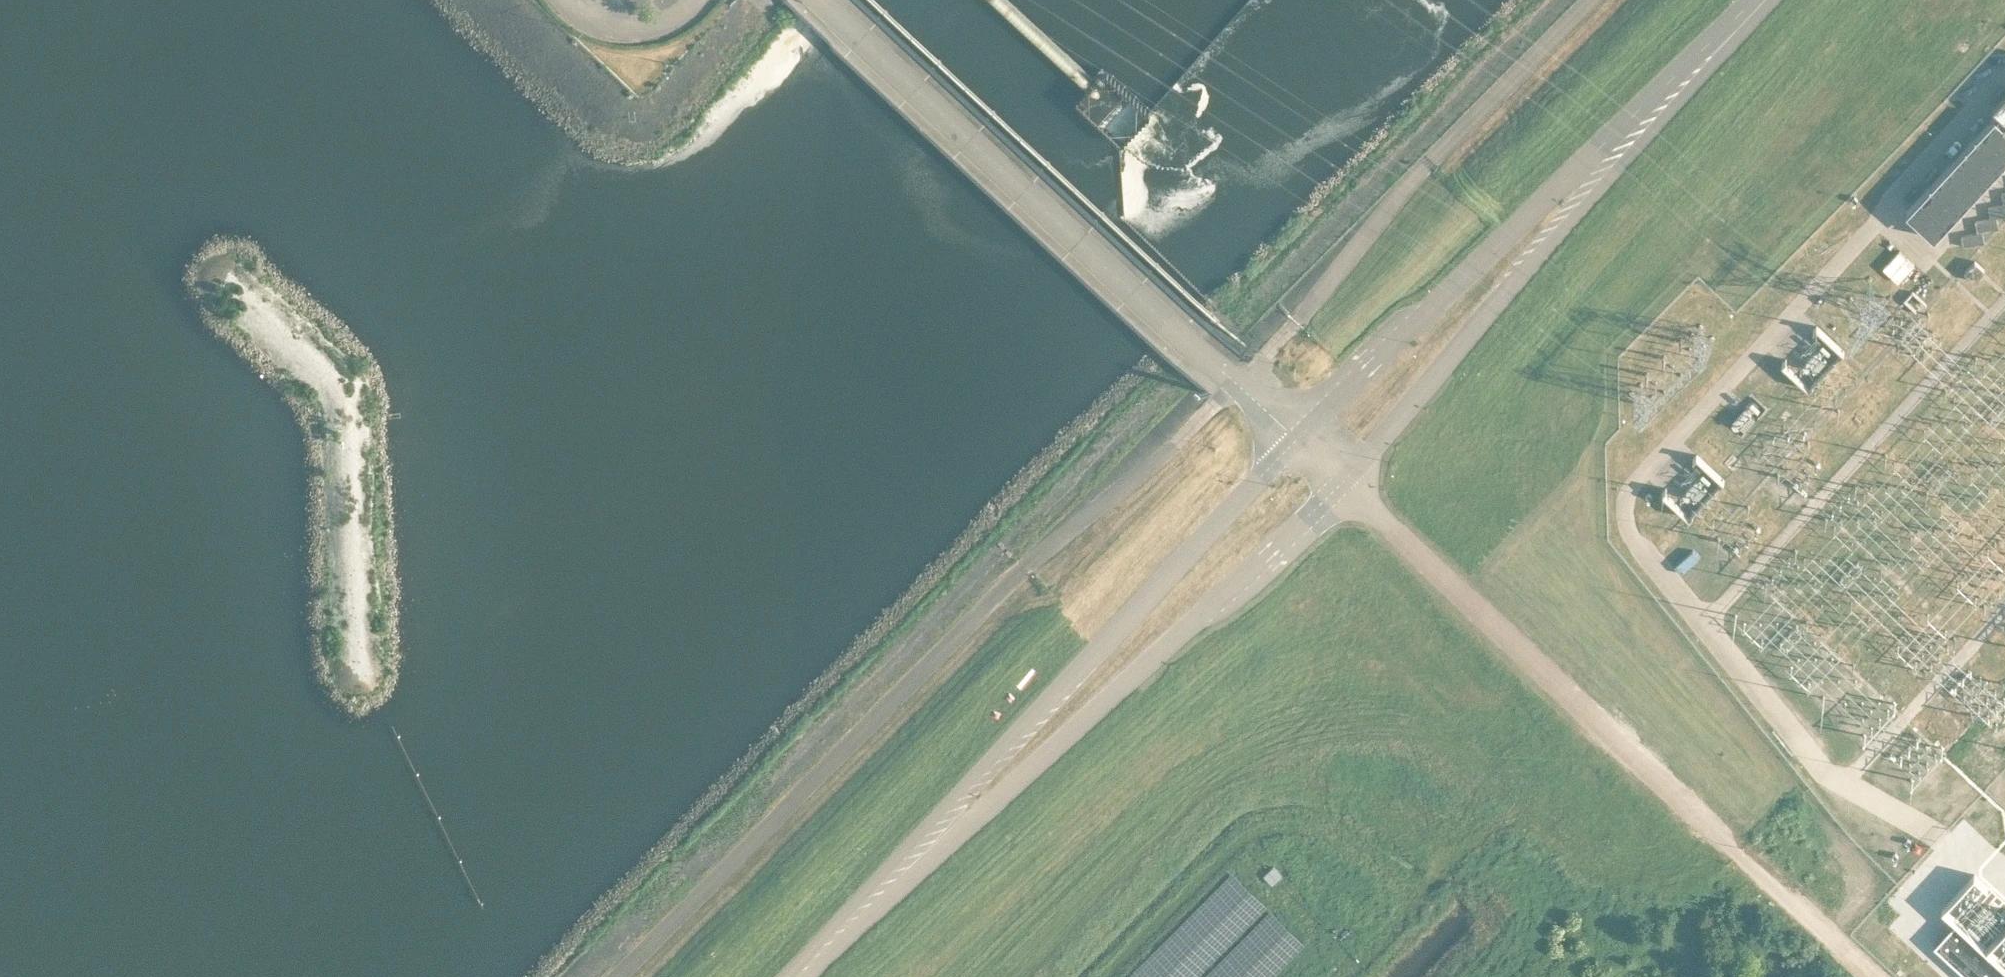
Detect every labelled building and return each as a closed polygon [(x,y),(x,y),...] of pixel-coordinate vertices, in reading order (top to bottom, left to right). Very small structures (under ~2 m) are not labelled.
[(1984,104),(1992,112),(1988,116),(1986,114),(1909,197),(1937,224),(2004,150),(2004,81),(1984,104)] [(1956,270),(1966,279),(1977,268),(1967,259),(1956,270)] [(1775,427),(1790,441),(1800,431),(1784,416),(1775,427)] [(1963,976),(2004,976),(2004,907),(1966,871),(1933,907),(1947,920),(1926,943),(1963,976)]
